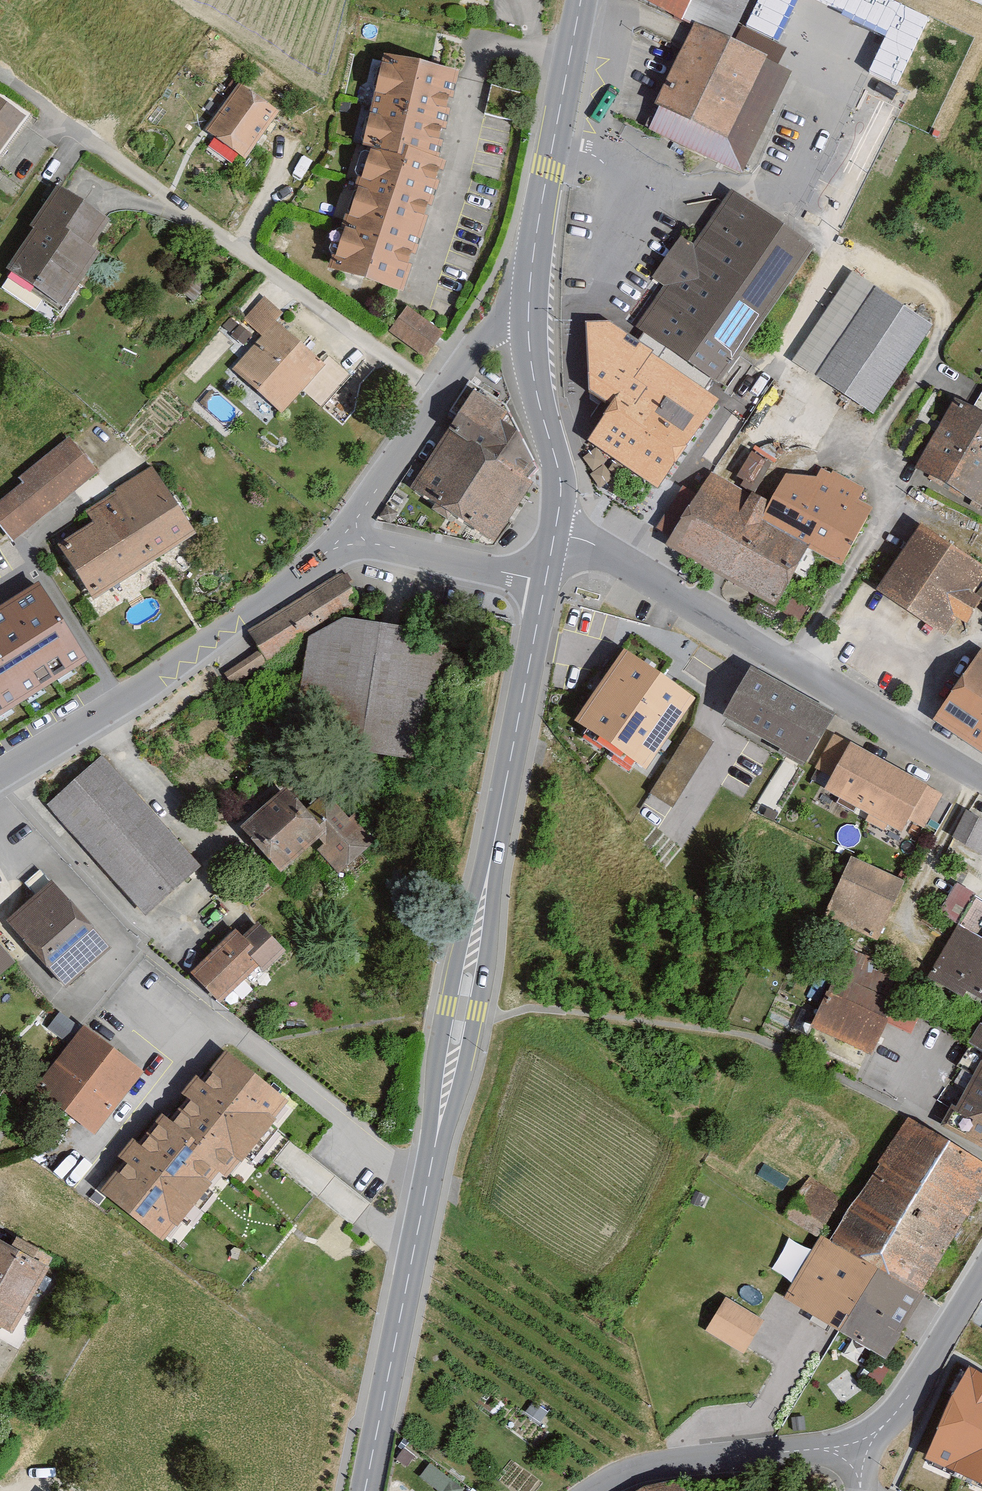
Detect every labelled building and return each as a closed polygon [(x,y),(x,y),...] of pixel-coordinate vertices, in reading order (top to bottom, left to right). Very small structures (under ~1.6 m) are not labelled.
[(683,13),(689,0),(654,0),(683,13)] [(738,45),(780,63),(788,45),(777,41),(795,0),(758,0),(738,45)] [(929,15),(895,0),(813,0),(885,32),(868,72),(898,86),(929,15)] [(789,70),(693,25),(645,126),(741,172),(789,70)] [(455,77),(380,59),(359,149),(368,152),(332,271),(401,297),(443,166),(435,163),(455,77)] [(278,117),(237,87),(201,136),(242,166),(278,117)] [(20,118),(0,104),(0,146),(20,118)] [(31,234),(8,269),(60,304),(91,258),(84,253),(104,222),(53,188),(25,230),(31,234)] [(807,245),(732,194),(694,250),(681,241),(657,275),(671,285),(643,326),(648,328),(710,370),(717,376),(807,245)] [(846,278),(789,365),(871,419),(928,332),(846,278)] [(242,320),(260,337),(270,326),(281,316),(263,299),(242,320)] [(426,355),(444,329),(407,303),(388,329),(426,355)] [(606,324),(591,325),(592,388),(615,404),(591,440),(658,485),(716,399),(698,387),(710,370),(648,328),(637,345),(606,324)] [(260,337),(229,371),(277,414),(318,370),(270,326),(260,337)] [(470,397),(411,494),(493,543),(536,473),(505,418),(470,397)] [(912,475),(981,514),(981,419),(952,402),(912,475)] [(67,440),(0,499),(0,533),(13,547),(97,474),(67,440)] [(739,477),(758,484),(768,456),(749,449),(739,477)] [(709,473),(668,548),(773,605),(804,547),(838,565),(871,504),(790,460),(766,504),(709,473)] [(192,537),(149,471),(81,515),(90,530),(59,550),(92,601),(192,537)] [(918,531),(877,599),(950,644),(981,592),(981,570),(918,531)] [(338,579),(247,638),(267,668),(304,644),(337,623),(358,609),(338,579)] [(38,587),(0,610),(0,711),(83,658),(38,587)] [(304,644),(292,744),(433,765),(450,640),(337,623),(304,644)] [(930,727),(981,758),(981,657),(978,654),(930,727)] [(689,706),(617,656),(569,726),(641,776),(689,706)] [(831,720),(749,671),(720,721),(802,769),(831,720)] [(686,726),(641,816),(690,841),(735,751),(686,726)] [(944,799),(849,747),(821,798),(900,841),(908,825),(925,835),(944,799)] [(198,871),(97,765),(45,813),(146,920),(198,871)] [(305,818),(282,795),(239,836),(279,877),(307,849),(338,880),(372,848),(324,799),(305,818)] [(967,815),(955,837),(981,851),(981,823),(967,815)] [(903,886),(847,861),(823,915),(879,940),(903,886)] [(109,949),(49,886),(5,928),(64,991),(109,949)] [(981,1009),(981,901),(977,898),(928,980),(961,1002),(981,1009)] [(236,932),(196,973),(221,998),(259,960),(266,967),(282,950),(257,925),(243,939),(236,932)] [(900,976),(841,951),(806,1034),(866,1059),(900,976)] [(0,953),(0,981),(14,968),(0,953)] [(964,1051),(979,1060),(981,1062),(981,1023),(964,1051)] [(139,1074),(85,1031),(40,1086),(94,1129),(139,1074)] [(283,1102),(228,1058),(175,1129),(165,1120),(108,1190),(163,1233),(220,1168),(227,1173),(283,1102)] [(979,1060),(941,1127),(981,1150),(981,1062),(979,1060)] [(901,1119),(790,1302),(880,1356),(981,1188),(981,1168),(901,1119)] [(841,1199),(805,1178),(782,1219),(818,1240),(841,1199)] [(12,1337),(54,1260),(18,1240),(12,1250),(0,1243),(0,1331),(12,1337)] [(776,1316),(734,1290),(717,1316),(760,1343),(776,1316)] [(973,1377),(934,1452),(981,1476),(981,1381),(973,1377)]
